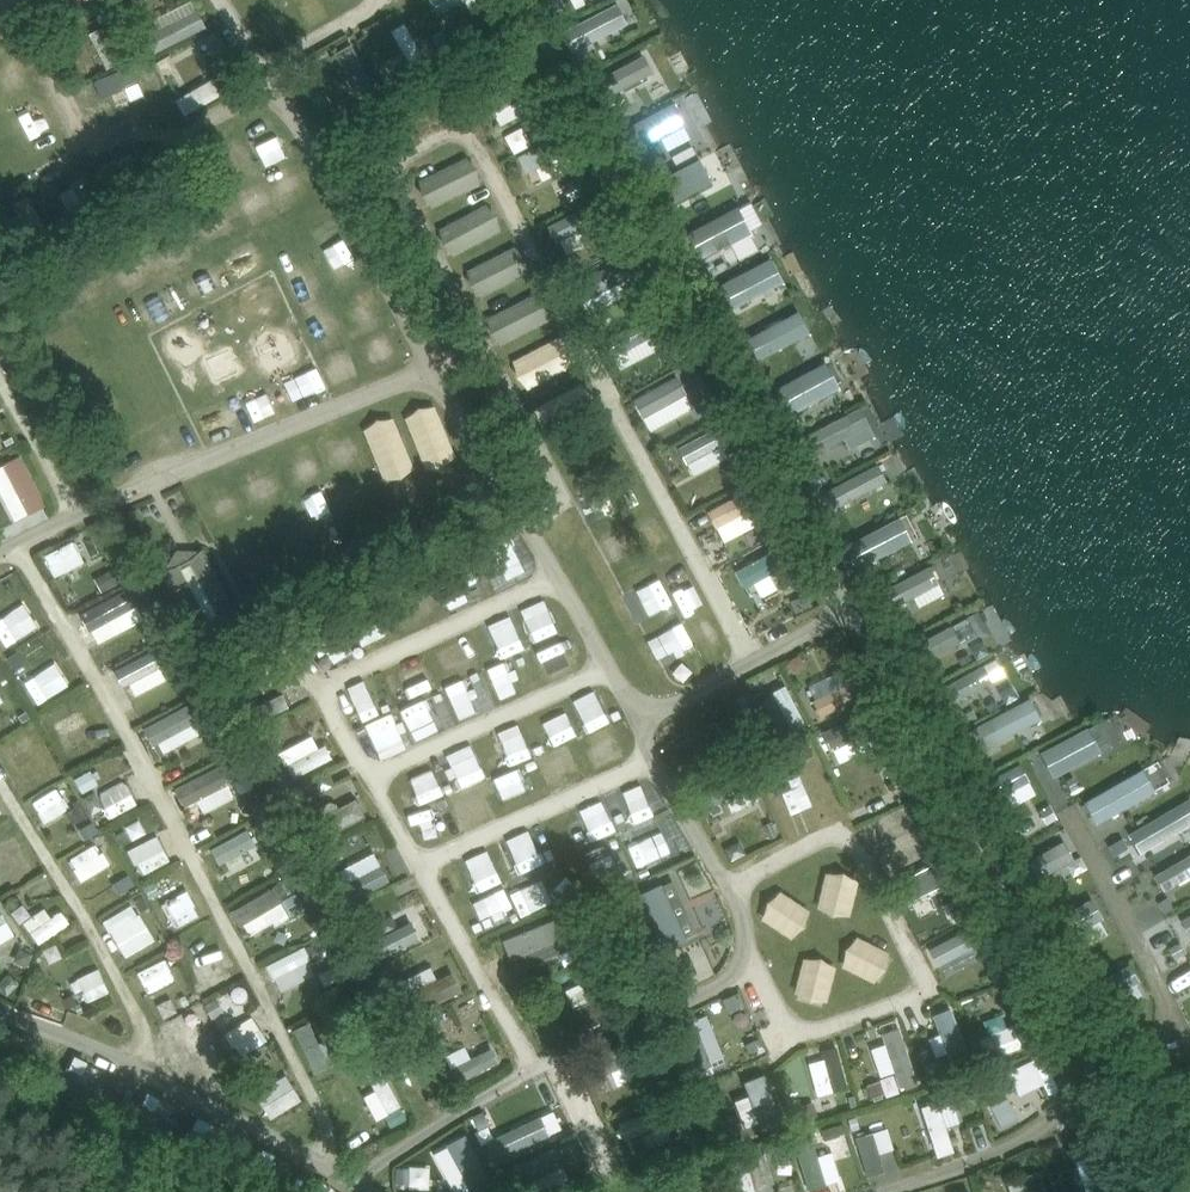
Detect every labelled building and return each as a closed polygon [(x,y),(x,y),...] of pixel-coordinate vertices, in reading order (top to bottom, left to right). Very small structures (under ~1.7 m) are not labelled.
[(148,18),(161,47),(206,28),(193,0),(189,0),(148,18)] [(326,10),(320,0),(306,0),(300,3),(310,20),(326,10)] [(434,9),(457,0),(430,0),(434,9)] [(557,0),(546,0),(552,12),(561,7),(557,0)] [(562,27),(573,50),(626,26),(615,3),(562,27)] [(389,28),(404,57),(419,49),(404,21),(389,28)] [(122,32),(119,24),(112,27),(116,35),(122,32)] [(420,41),(427,53),(435,49),(429,37),(420,41)] [(444,51),(451,64),(461,59),(453,45),(444,51)] [(352,88),(370,79),(355,51),(338,60),(352,88)] [(699,148),(720,140),(701,91),(675,100),(690,140),(695,138),(699,148)] [(7,115),(19,136),(52,118),(40,97),(7,115)] [(607,103),(611,111),(621,105),(617,97),(607,103)] [(324,122),(335,115),(329,104),(317,111),(324,122)] [(661,135),(666,147),(687,139),(675,104),(635,119),(644,142),(661,135)] [(531,125),(536,135),(552,127),(546,117),(531,125)] [(521,125),(504,133),(513,151),(529,143),(521,125)] [(660,144),(650,149),(658,163),(668,158),(660,144)] [(664,206),(731,177),(719,150),(652,179),(664,206)] [(427,208),(482,185),(469,155),(415,179),(427,208)] [(583,176),(564,185),(571,200),(591,190),(583,176)] [(25,222),(40,215),(30,194),(15,202),(25,222)] [(741,258),(758,249),(748,230),(762,223),(750,199),(686,231),(699,257),(732,240),(741,258)] [(447,250),(500,235),(492,206),(439,221),(447,250)] [(549,222),(561,251),(591,238),(579,209),(549,222)] [(516,242),(464,269),(479,297),(531,270),(516,242)] [(716,288),(706,292),(713,307),(723,302),(716,288)] [(495,341),(548,324),(539,296),(487,313),(495,341)] [(750,364),(809,331),(797,310),(738,342),(750,364)] [(771,392),(762,397),(770,412),(779,407),(771,392)] [(700,418),(713,412),(704,397),(692,403),(694,407),(700,418)] [(433,401),(403,414),(427,470),(457,458),(433,401)] [(362,426),(387,482),(416,468),(391,413),(362,426)] [(692,474),(728,454),(712,427),(677,447),(692,474)] [(47,504),(20,453),(0,464),(0,490),(16,520),(47,504)] [(813,455),(799,462),(805,473),(819,466),(813,455)] [(877,463),(818,489),(828,511),(887,485),(877,463)] [(734,466),(724,472),(729,481),(739,475),(734,466)] [(360,477),(339,487),(355,519),(376,509),(360,477)] [(738,494),(707,509),(723,540),(753,525),(738,494)] [(832,509),(823,514),(831,528),(840,524),(832,509)] [(773,536),(783,531),(776,516),(765,522),(773,536)] [(849,569),(910,544),(900,519),(839,543),(849,569)] [(75,539),(45,553),(55,575),(86,561),(75,539)] [(161,571),(197,639),(208,634),(213,644),(237,631),(232,621),(239,617),(203,548),(200,551),(177,551),(166,570),(161,571)] [(262,550),(231,564),(241,585),(272,572),(262,550)] [(753,563),(736,567),(741,584),(758,579),(753,563)] [(884,623),(944,594),(930,565),(870,594),(884,623)] [(114,568),(94,578),(102,592),(121,582),(114,568)] [(636,615),(672,604),(663,576),(627,588),(636,615)] [(131,588),(79,606),(91,638),(142,620),(131,588)] [(791,601),(796,612),(811,606),(806,595),(791,601)] [(521,606),(534,639),(557,631),(545,598),(521,606)] [(9,639),(36,626),(25,602),(0,614),(0,620),(9,639)] [(502,657),(525,647),(509,613),(486,623),(502,657)] [(659,659),(694,640),(683,621),(648,640),(659,659)] [(953,622),(913,639),(921,659),(962,642),(953,622)] [(546,682),(568,671),(552,637),(530,648),(546,682)] [(24,652),(13,659),(19,670),(30,663),(24,652)] [(121,684),(127,681),(134,694),(158,683),(144,654),(114,669),(121,684)] [(804,665),(798,654),(787,660),(794,671),(804,665)] [(959,708),(1009,682),(995,656),(945,682),(959,708)] [(45,668),(58,691),(78,680),(65,657),(45,668)] [(264,659),(252,664),(257,677),(270,672),(264,659)] [(487,669),(499,699),(518,692),(506,662),(487,669)] [(402,674),(412,696),(434,686),(424,664),(402,674)] [(929,667),(916,674),(922,685),(935,678),(929,667)] [(227,671),(217,676),(221,684),(231,680),(227,671)] [(183,672),(173,678),(182,695),(192,689),(183,672)] [(848,704),(835,672),(807,683),(820,715),(848,704)] [(362,679),(345,687),(361,722),(378,714),(362,679)] [(786,729),(802,724),(788,682),(773,687),(786,729)] [(424,721),(443,713),(433,692),(414,701),(424,721)] [(930,712),(939,707),(933,694),(923,700),(930,712)] [(978,747),(1041,724),(1032,699),(969,723),(978,747)] [(589,731),(608,721),(598,701),(579,711),(589,731)] [(729,717),(719,702),(710,708),(720,723),(729,717)] [(567,708),(541,718),(551,742),(576,732),(567,708)] [(145,725),(160,753),(187,739),(172,711),(145,725)] [(361,727),(372,749),(396,736),(385,715),(361,727)] [(89,719),(60,732),(72,758),(101,745),(89,719)] [(586,737),(598,758),(617,747),(605,725),(586,737)] [(1088,727),(1040,753),(1053,778),(1102,753),(1088,727)] [(280,748),(290,775),(328,760),(318,733),(280,748)] [(221,736),(213,741),(220,754),(229,750),(221,736)] [(499,762),(519,753),(512,737),(492,745),(499,762)] [(795,750),(799,760),(813,753),(809,744),(795,750)] [(976,754),(967,758),(972,768),(983,763),(978,753),(976,754)] [(446,767),(456,787),(480,775),(469,755),(446,767)] [(1021,761),(983,780),(999,811),(1037,792),(1021,761)] [(523,763),(513,769),(524,787),(534,781),(523,763)] [(198,799),(203,811),(234,799),(220,765),(173,783),(182,805),(198,799)] [(409,775),(420,803),(442,794),(432,766),(409,775)] [(495,773),(502,797),(521,791),(513,767),(495,773)] [(899,767),(888,772),(895,786),(906,781),(899,767)] [(1142,767),(1081,797),(1093,821),(1154,792),(1142,767)] [(281,768),(273,772),(281,787),(289,782),(281,768)] [(91,770),(74,779),(82,793),(98,784),(91,770)] [(802,777),(778,786),(789,815),(813,805),(802,777)] [(99,792),(112,817),(138,803),(125,779),(99,792)] [(454,789),(461,815),(487,808),(480,782),(454,789)] [(728,808),(756,798),(752,785),(723,795),(728,808)] [(609,801),(622,827),(645,816),(632,790),(609,801)] [(578,803),(590,840),(615,832),(603,795),(578,803)] [(1138,849),(1189,823),(1189,796),(1128,828),(1138,849)] [(722,818),(733,839),(769,819),(758,798),(722,818)] [(246,799),(242,810),(253,814),(257,802),(246,799)] [(322,824),(363,818),(361,800),(319,806),(322,824)] [(426,836),(452,827),(442,801),(417,811),(426,836)] [(93,822),(80,830),(85,839),(98,831),(93,822)] [(638,861),(670,849),(661,826),(629,838),(638,861)] [(526,830),(503,840),(517,874),(540,864),(526,830)] [(1067,863),(1072,873),(1086,867),(1069,833),(1025,855),(1036,878),(1067,863)] [(161,835),(130,846),(140,872),(170,861),(161,835)] [(1122,838),(1109,846),(1114,856),(1127,848),(1122,838)] [(602,849),(613,871),(634,861),(622,839),(602,849)] [(101,841),(69,856),(79,879),(112,865),(101,841)] [(478,889),(502,879),(488,847),(464,857),(478,889)] [(374,851),(328,873),(357,932),(376,922),(362,894),(389,881),(374,851)] [(1152,871),(1161,889),(1189,875),(1189,852),(1152,871)] [(854,912),(855,873),(821,872),(819,911),(854,912)] [(542,873),(508,888),(519,915),(554,900),(542,873)] [(123,879),(113,885),(118,894),(129,887),(123,879)] [(154,883),(145,887),(151,898),(159,894),(154,883)] [(661,884),(622,902),(648,957),(687,939),(661,884)] [(250,937),(301,908),(293,894),(281,901),(272,886),(233,908),(250,937)] [(792,938),(811,909),(775,887),(757,916),(792,938)] [(188,889),(162,902),(175,927),(200,914),(188,889)] [(12,896),(9,906),(18,908),(20,899),(12,896)] [(1169,896),(1160,902),(1164,910),(1174,904),(1169,896)] [(1073,952),(1109,935),(1091,897),(1056,914),(1073,952)] [(508,900),(493,906),(498,922),(514,916),(508,900)] [(59,902),(26,922),(38,943),(71,923),(59,902)] [(139,902),(106,916),(122,955),(155,942),(139,902)] [(1189,936),(1189,909),(1178,915),(1189,936)] [(422,911),(360,930),(369,960),(431,941),(422,911)] [(16,932),(9,919),(0,924),(0,942),(16,932)] [(505,937),(518,969),(560,952),(547,920),(505,937)] [(839,967),(878,979),(888,946),(849,934),(839,967)] [(689,987),(718,967),(698,939),(669,959),(689,987)] [(211,942),(189,955),(208,990),(231,977),(211,942)] [(1179,943),(1170,948),(1176,959),(1185,953),(1179,943)] [(265,963),(278,991),(317,972),(304,945),(265,963)] [(21,948),(14,963),(27,968),(33,954),(21,948)] [(804,953),(792,992),(824,1002),(836,963),(804,953)] [(649,961),(656,977),(670,971),(662,955),(649,961)] [(151,995),(177,981),(164,957),(137,971),(151,995)] [(1092,977),(1107,1010),(1146,993),(1131,960),(1092,977)] [(407,986),(435,979),(432,969),(404,975),(407,986)] [(243,980),(228,988),(235,1002),(250,994),(243,980)] [(434,983),(410,988),(414,1009),(438,1004),(434,983)] [(1032,1002),(1026,986),(1005,993),(1011,1010),(1032,1002)] [(73,994),(63,999),(68,1009),(78,1004),(73,994)] [(185,995),(180,998),(184,1007),(190,1004),(185,995)] [(205,1005),(212,1017),(213,1019),(224,1012),(216,998),(205,1005)] [(404,1001),(391,1007),(397,1019),(410,1013),(404,1001)] [(558,1016),(568,1039),(595,1027),(585,1004),(558,1016)] [(952,1006),(930,1012),(935,1032),(928,1034),(934,1053),(963,1045),(952,1006)] [(696,1067),(725,1056),(708,1011),(679,1022),(696,1067)] [(252,1013),(225,1031),(241,1055),(268,1038),(252,1013)] [(180,1060),(211,1039),(194,1014),(163,1035),(180,1060)] [(426,1021),(415,1026),(423,1042),(434,1036),(426,1021)] [(996,1056),(1013,1047),(1003,1027),(985,1036),(996,1056)] [(443,1056),(449,1068),(476,1054),(470,1042),(443,1056)] [(832,1091),(847,1089),(840,1045),(826,1047),(832,1091)] [(220,1055),(219,1062),(223,1069),(234,1062),(227,1051),(220,1055)] [(456,1080),(492,1065),(486,1052),(451,1067),(456,1080)] [(827,1057),(810,1059),(814,1091),(830,1089),(827,1057)] [(1032,1058),(995,1077),(1002,1092),(1015,1085),(1019,1093),(1043,1081),(1032,1058)] [(925,1065),(929,1075),(943,1070),(940,1060),(925,1065)] [(381,1065),(367,1071),(375,1090),(365,1094),(375,1117),(399,1105),(381,1065)] [(746,1094),(733,1099),(744,1128),(780,1115),(763,1071),(741,1079),(746,1094)] [(255,1090),(270,1116),(301,1098),(286,1072),(255,1090)] [(872,1098),(884,1094),(879,1080),(867,1085),(872,1098)] [(954,1086),(959,1099),(971,1095),(966,1082),(954,1086)] [(998,1085),(985,1090),(990,1103),(997,1101),(1001,1093),(998,1085)] [(953,1099),(941,1101),(944,1124),(957,1123),(953,1099)] [(940,1100),(921,1104),(932,1156),(951,1151),(940,1100)] [(814,1102),(797,1107),(801,1121),(818,1117),(814,1102)] [(401,1107),(385,1116),(391,1128),(407,1119),(401,1107)] [(473,1113),(492,1158),(562,1129),(553,1108),(494,1132),(484,1109),(473,1113)] [(856,1116),(848,1119),(852,1130),(860,1128),(856,1116)] [(825,1141),(840,1136),(837,1125),(822,1130),(825,1141)] [(883,1173),(880,1151),(892,1149),(888,1127),(858,1132),(865,1176),(883,1173)] [(432,1149),(450,1183),(464,1176),(470,1187),(489,1176),(465,1131),(432,1149)] [(766,1160),(785,1154),(781,1140),(762,1146),(766,1160)] [(563,1147),(570,1161),(581,1156),(574,1142),(563,1147)] [(798,1155),(808,1189),(842,1179),(831,1144),(798,1155)] [(567,1172),(556,1146),(506,1168),(517,1191),(520,1191),(567,1172)] [(737,1191),(772,1191),(763,1158),(730,1166),(737,1191)] [(410,1167),(398,1167),(398,1183),(410,1183),(410,1167)] [(1005,1181),(1009,1191),(1044,1191),(1037,1171),(1005,1181)]
